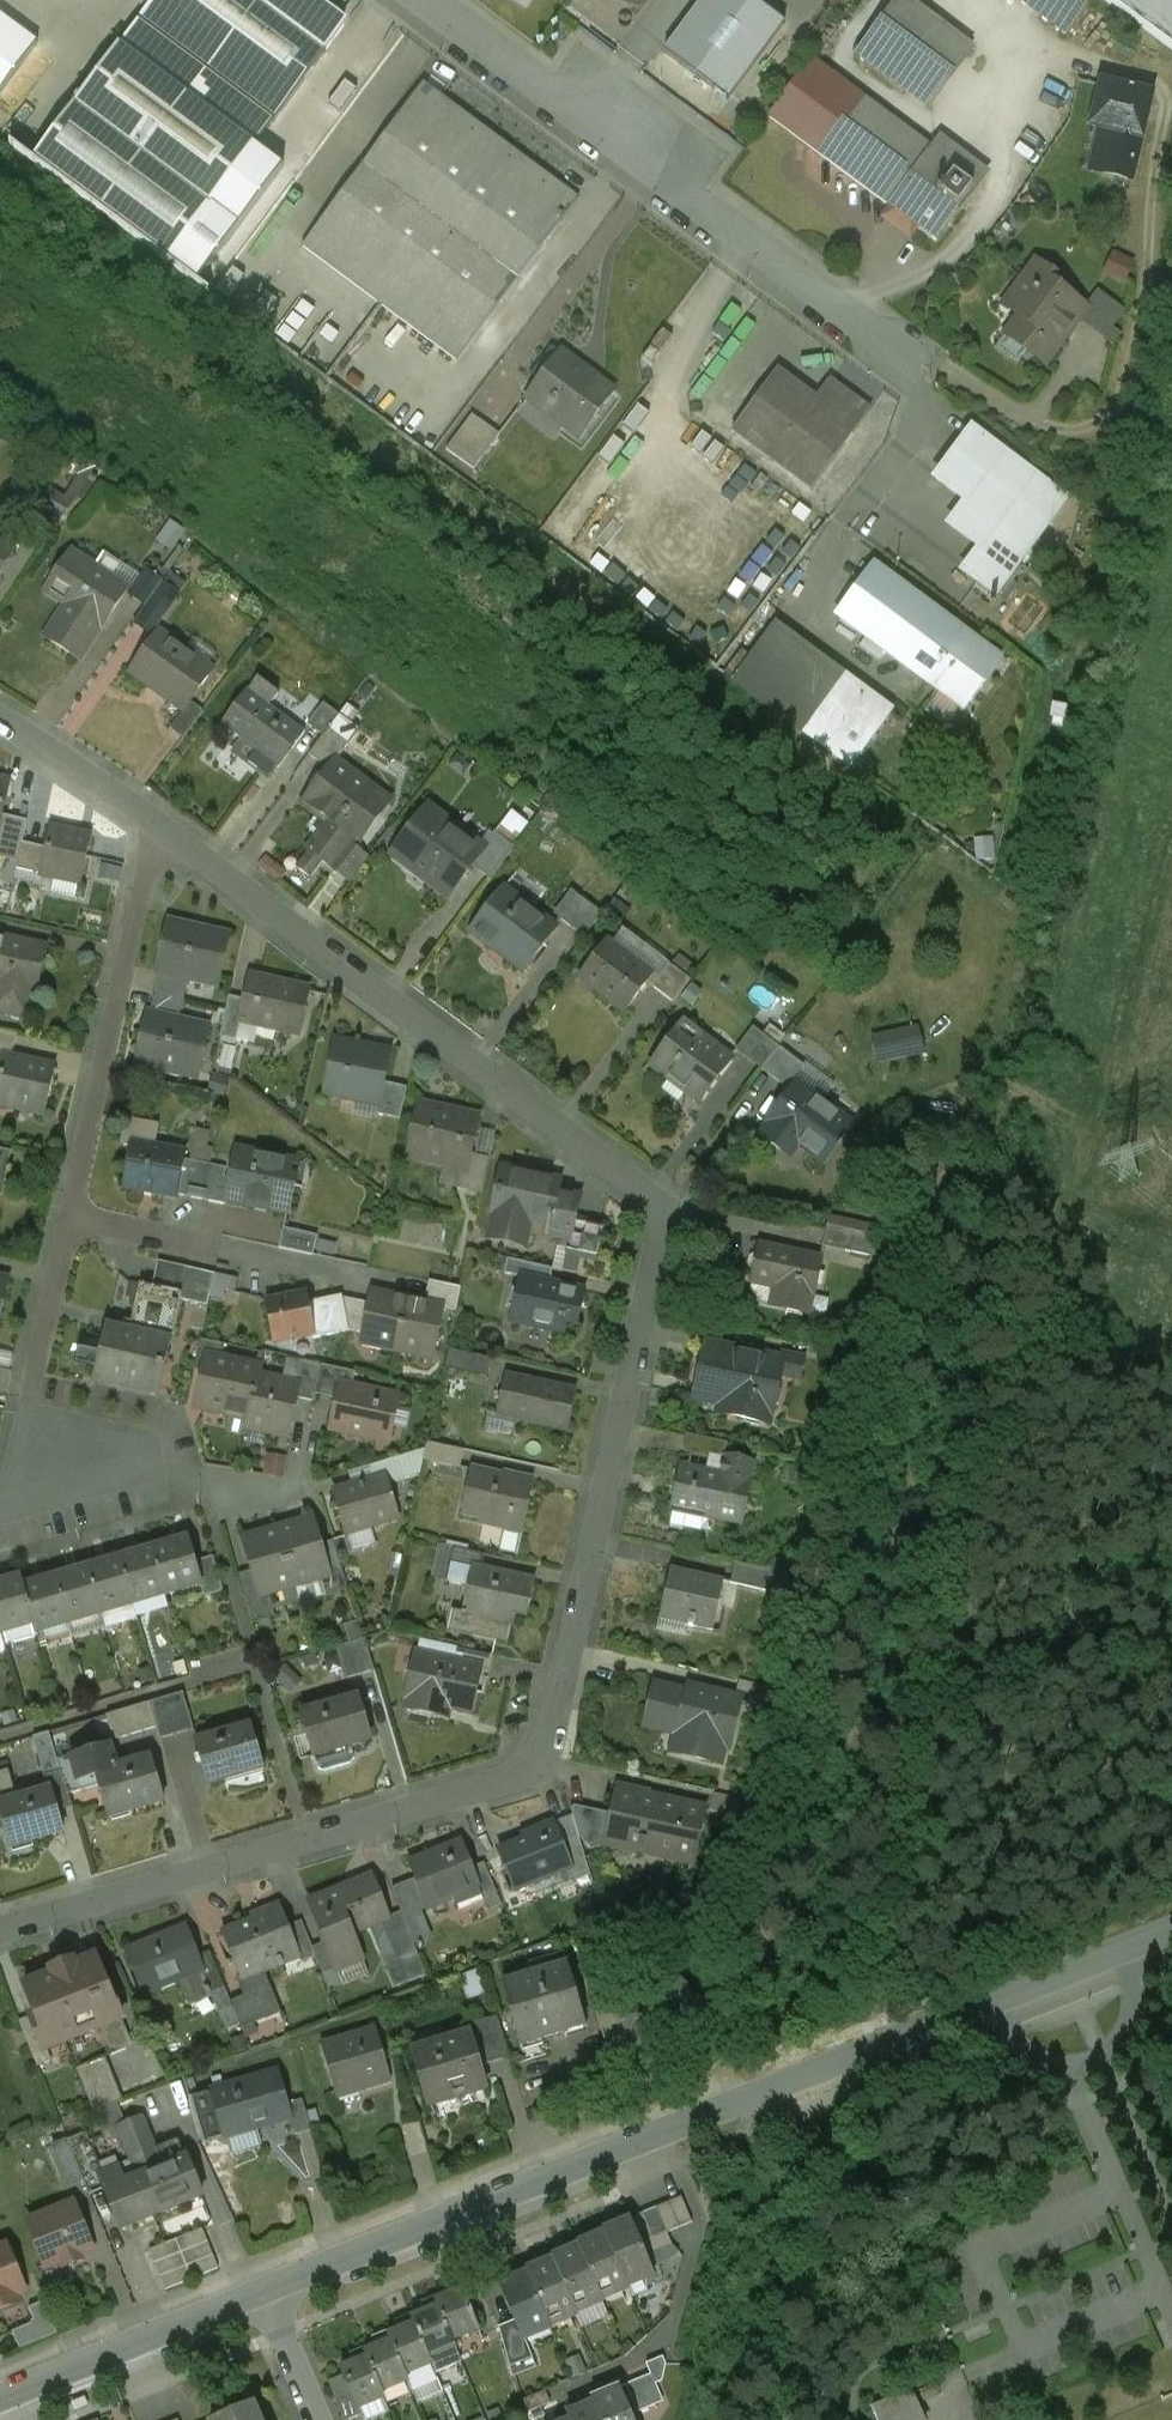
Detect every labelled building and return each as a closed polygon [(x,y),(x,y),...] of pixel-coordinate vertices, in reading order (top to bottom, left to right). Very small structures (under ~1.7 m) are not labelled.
[(137,20),(273,118),(342,25),(307,0),(152,0),(137,20)] [(523,9),(530,0),(510,0),(523,9)] [(902,0),(897,0),(855,55),(926,107),(967,51),(902,0)] [(1078,0),(1069,0),(1047,29),(1076,51),(1101,18),(1078,0)] [(1171,28),(1171,0),(1135,0),(1171,28)] [(0,17),(0,108),(8,114),(52,56),(0,17)] [(137,20),(119,45),(253,145),(273,118),(137,20)] [(119,45),(73,105),(210,203),(253,145),(119,45)] [(578,198),(422,81),(301,244),(456,360),(578,198)] [(1132,181),(1152,97),(1102,85),(1092,127),(1114,132),(1104,174),(1132,181)] [(978,179),(861,95),(818,152),(935,237),(978,179)] [(210,203),(73,105),(32,160),(166,259),(210,203)] [(1121,250),(1111,270),(1132,280),(1141,260),(1121,250)] [(1067,283),(1035,261),(1020,280),(1027,287),(1008,305),(1020,315),(1006,333),(1042,363),(1085,307),(1063,290),(1067,283)] [(613,392),(561,353),(532,392),(549,405),(545,411),(580,437),(613,392)] [(815,398),(774,368),(732,426),(809,485),(870,408),(828,377),(815,398)] [(472,416),(446,450),(474,470),(500,435),(472,416)] [(1067,499),(969,428),(933,475),(968,499),(950,522),(981,544),(965,566),(995,594),(1067,499)] [(43,496),(22,534),(44,547),(68,511),(43,496)] [(18,545),(0,535),(0,576),(18,545)] [(128,590),(71,553),(55,577),(77,591),(46,638),(79,660),(101,627),(103,628),(128,590)] [(997,654),(873,564),(837,614),(957,706),(997,654)] [(148,571),(131,595),(146,606),(163,583),(148,571)] [(146,606),(134,623),(150,635),(179,595),(163,583),(146,606)] [(864,692),(773,624),(732,679),(824,745),(864,692)] [(213,672),(159,632),(130,672),(184,711),(185,711),(191,703),(213,672)] [(279,694),(258,678),(249,690),(247,689),(221,725),(256,751),(247,763),(268,779),(277,767),(279,768),(305,732),(270,706),(279,694)] [(892,713),(864,692),(824,745),(851,767),(892,713)] [(185,711),(184,711),(171,729),(183,739),(204,712),(191,703),(185,711)] [(324,704),(308,725),(323,737),(329,728),(339,715),(324,704)] [(350,743),(329,728),(323,737),(309,755),(328,770),(335,760),(337,761),(350,743)] [(337,761),(335,760),(328,770),(302,804),(317,815),(356,845),(358,846),(391,802),(337,761)] [(0,780),(0,858),(2,859),(11,818),(3,816),(10,782),(0,780)] [(483,848),(429,807),(392,855),(411,870),(414,866),(450,894),(471,866),(484,849),(483,848)] [(356,845),(317,815),(309,826),(310,832),(319,839),(313,847),(314,855),(323,862),(330,861),(336,866),(333,870),(350,882),(368,859),(354,848),(356,845)] [(28,822),(11,818),(2,859),(19,862),(23,844),(28,822)] [(91,837),(51,828),(46,849),(42,870),(82,879),(91,837)] [(495,832),(483,848),(484,849),(471,866),(490,880),(515,848),(495,832)] [(46,849),(23,844),(19,862),(17,870),(41,875),(42,870),(46,849)] [(313,847),(297,868),(311,879),(323,862),(314,855),(313,847)] [(505,888),(471,932),(492,948),(495,945),(526,968),(522,973),(524,973),(556,927),(505,888)] [(602,914),(577,895),(559,919),(584,938),(602,914)] [(229,935),(170,922),(159,972),(189,978),(218,985),(229,935)] [(13,988),(7,1013),(27,1018),(33,992),(37,993),(46,948),(0,937),(0,985),(13,988)] [(607,941),(579,977),(625,1012),(653,976),(607,941)] [(691,980),(669,964),(652,987),(674,1003),(691,980)] [(189,978),(160,972),(156,994),(184,1000),(189,978)] [(309,989),(250,976),(244,1000),(240,1022),(241,1022),(299,1035),(309,989)] [(184,1000),(156,994),(151,1014),(179,1021),(184,1000)] [(229,996),(220,1037),(237,1041),(241,1022),(240,1022),(244,1000),(229,996)] [(151,1014),(150,1014),(139,1063),(196,1076),(207,1027),(179,1021),(151,1014)] [(732,1059),(684,1022),(651,1066),(699,1102),(732,1059)] [(884,1061),(932,1050),(927,1023),(878,1033),(884,1061)] [(779,1046),(753,1027),(736,1050),(762,1069),(779,1046)] [(0,1031),(0,1048),(14,1051),(18,1035),(0,1031)] [(360,1046),(335,1041),(324,1094),(379,1104),(380,1105),(384,1083),(390,1054),(359,1048),(360,1046)] [(804,1065),(779,1046),(762,1069),(787,1088),(804,1065)] [(7,1057),(3,1075),(0,1075),(0,1100),(14,1103),(13,1108),(44,1115),(55,1068),(7,1057)] [(407,1088),(384,1083),(380,1105),(379,1104),(377,1114),(400,1120),(407,1088)] [(852,1126),(796,1084),(768,1121),(770,1122),(760,1135),(778,1149),(788,1136),(824,1163),(852,1126)] [(480,1118),(419,1104),(407,1156),(466,1169),(468,1169),(471,1154),(480,1118)] [(184,1153),(155,1147),(159,1125),(126,1118),(120,1145),(132,1148),(125,1187),(176,1197),(184,1153)] [(0,1150),(0,1172),(7,1173),(12,1152),(0,1150)] [(299,1163),(236,1150),(230,1179),(226,1201),(227,1201),(228,1201),(229,1199),(267,1207),(266,1209),(288,1214),(299,1163)] [(490,1158),(471,1154),(468,1169),(466,1169),(462,1188),(482,1193),(490,1158)] [(214,1166),(193,1161),(186,1197),(206,1201),(214,1166)] [(227,1168),(214,1166),(206,1201),(227,1205),(227,1201),(226,1201),(230,1179),(225,1178),(227,1168)] [(559,1180),(503,1168),(493,1214),(495,1214),(490,1238),(515,1243),(520,1220),(548,1226),(549,1227),(555,1203),(559,1180)] [(577,1208),(555,1203),(549,1227),(548,1226),(546,1235),(569,1240),(570,1240),(574,1221),(577,1208)] [(603,1228),(574,1221),(570,1240),(569,1240),(566,1251),(597,1257),(603,1228)] [(873,1238),(827,1228),(823,1247),(869,1257),(873,1238)] [(317,1237),(284,1229),(279,1249),(313,1256),(317,1237)] [(822,1260),(759,1246),(752,1279),(788,1287),(783,1310),(808,1316),(812,1296),(814,1296),(822,1260)] [(553,1269),(508,1259),(504,1274),(521,1278),(550,1283),(553,1269)] [(187,1268),(159,1262),(153,1287),(181,1294),(187,1268)] [(215,1274),(187,1268),(181,1294),(180,1300),(207,1306),(215,1274)] [(550,1283),(521,1278),(511,1322),(563,1333),(565,1322),(576,1324),(584,1291),(550,1283)] [(462,1288),(429,1281),(424,1304),(442,1308),(442,1309),(456,1312),(462,1288)] [(153,1287),(141,1284),(132,1323),(145,1326),(143,1337),(170,1343),(180,1300),(181,1294),(153,1287)] [(342,1296),(309,1303),(307,1293),(266,1302),(274,1343),(313,1335),(314,1339),(349,1332),(343,1298),(342,1296)] [(407,1300),(372,1293),(370,1304),(364,1333),(362,1342),(397,1350),(407,1300)] [(370,1304),(343,1298),(349,1332),(364,1333),(370,1304)] [(424,1304),(407,1300),(397,1350),(432,1357),(442,1309),(442,1308),(424,1304)] [(145,1326),(132,1323),(129,1334),(106,1329),(94,1380),(159,1395),(170,1343),(143,1337),(145,1326)] [(224,1345),(201,1339),(194,1370),(210,1373),(214,1357),(221,1358),(224,1345)] [(782,1361),(706,1345),(695,1399),(721,1404),(719,1414),(742,1419),(753,1407),(773,1411),(774,1407),(778,1405),(781,1391),(778,1388),(780,1377),(799,1381),(804,1358),(783,1354),(782,1361)] [(491,1359),(449,1350),(444,1369),(487,1378),(491,1359)] [(221,1358),(214,1357),(210,1373),(203,1409),(250,1419),(259,1377),(262,1367),(221,1358)] [(322,1366),(300,1361),(295,1385),(299,1386),(296,1399),(314,1403),(316,1395),(322,1366)] [(355,1373),(322,1366),(316,1395),(337,1400),(340,1385),(352,1387),(355,1373)] [(576,1392),(506,1376),(497,1415),(568,1430),(576,1392)] [(295,1385),(259,1377),(250,1419),(247,1429),(250,1430),(253,1420),(266,1423),(264,1432),(287,1438),(296,1399),(299,1386),(295,1385)] [(352,1387),(340,1385),(337,1400),(330,1431),(390,1443),(399,1397),(352,1387)] [(464,1451),(428,1443),(424,1461),(460,1469),(464,1451)] [(406,1456),(370,1467),(374,1482),(386,1478),(388,1486),(413,1478),(406,1456)] [(720,1476),(681,1468),(673,1508),(699,1513),(699,1515),(701,1516),(741,1524),(753,1464),(724,1458),(720,1476)] [(515,1480),(472,1470),(463,1515),(482,1519),(481,1524),(521,1532),(532,1481),(515,1477),(515,1480)] [(374,1482),(335,1493),(347,1534),(398,1519),(388,1486),(386,1478),(374,1482)] [(699,1513),(673,1508),(670,1521),(671,1521),(670,1524),(697,1530),(700,1518),(701,1516),(699,1515),(699,1513)] [(313,1519),(292,1525),(293,1528),(279,1532),(295,1586),(321,1578),(329,1575),(320,1545),(313,1519)] [(279,1532),(265,1536),(264,1534),(244,1539),(253,1571),(260,1596),(268,1594),(295,1586),(279,1532)] [(188,1539),(151,1550),(163,1589),(198,1579),(200,1578),(195,1562),(188,1539)] [(348,1590),(334,1541),(320,1545),(329,1575),(321,1578),(327,1596),(348,1590)] [(485,1555),(454,1549),(451,1564),(472,1568),(473,1567),(482,1569),(485,1555)] [(151,1550),(119,1560),(131,1599),(163,1589),(151,1550)] [(213,1557),(195,1562),(200,1578),(198,1579),(201,1588),(204,1597),(223,1591),(213,1557)] [(119,1560),(87,1569),(99,1608),(131,1599),(119,1560)] [(772,1572),(735,1564),(731,1584),(768,1592),(772,1572)] [(482,1569),(473,1567),(472,1568),(464,1614),(477,1617),(473,1637),(506,1644),(512,1613),(527,1616),(534,1581),(482,1569)] [(87,1569),(55,1579),(67,1618),(99,1608),(87,1569)] [(724,1581),(671,1569),(659,1620),(662,1620),(664,1615),(687,1620),(686,1627),(693,1628),(693,1627),(713,1631),(724,1581)] [(260,1596),(253,1571),(239,1575),(253,1624),(275,1617),(268,1594),(260,1596)] [(0,1585),(0,1627),(32,1618),(23,1588),(20,1579),(0,1585)] [(55,1579),(23,1588),(32,1618),(35,1627),(67,1618),(55,1579)] [(67,1618),(35,1627),(37,1636),(38,1636),(41,1645),(72,1636),(69,1627),(70,1627),(67,1618)] [(365,1639),(336,1648),(345,1680),(374,1671),(365,1639)] [(494,1656),(465,1650),(462,1664),(481,1668),(481,1670),(490,1672),(494,1656)] [(462,1664),(415,1654),(406,1699),(408,1699),(406,1711),(408,1711),(409,1705),(433,1711),(431,1716),(433,1717),(436,1705),(472,1713),(481,1670),(481,1668),(462,1664)] [(768,1689),(739,1682),(735,1698),(741,1700),(740,1703),(763,1709),(768,1689)] [(735,1698),(688,1687),(687,1694),(655,1686),(645,1727),(671,1733),(672,1728),(687,1732),(681,1756),(719,1765),(726,1735),(732,1737),(740,1703),(741,1700),(735,1698)] [(183,1693),(150,1703),(157,1726),(161,1739),(194,1729),(183,1693)] [(357,1698),(302,1714),(314,1756),(350,1746),(370,1740),(357,1698)] [(150,1703),(105,1716),(112,1739),(157,1726),(150,1703)] [(251,1726),(196,1742),(208,1784),(225,1780),(225,1782),(227,1782),(227,1779),(261,1769),(262,1772),(264,1771),(251,1726)] [(61,1772),(48,1732),(33,1737),(49,1791),(51,1790),(58,1812),(72,1808),(61,1772)] [(350,1746),(314,1756),(318,1769),(323,1771),(351,1763),(354,1758),(350,1746)] [(110,1747),(71,1758),(81,1791),(99,1786),(96,1774),(116,1768),(110,1747)] [(116,1768),(96,1774),(99,1786),(108,1817),(164,1801),(151,1758),(116,1768)] [(0,1773),(0,1811),(10,1847),(63,1831),(58,1812),(51,1790),(49,1791),(17,1800),(8,1771),(0,1773)] [(705,1809),(635,1793),(635,1791),(617,1787),(611,1814),(605,1843),(639,1850),(637,1856),(642,1857),(643,1851),(693,1863),(705,1809)] [(742,1800),(713,1794),(709,1812),(737,1818),(742,1800)] [(611,1814),(575,1806),(571,1809),(579,1837),(591,1850),(604,1847),(605,1843),(611,1814)] [(553,1823),(535,1831),(537,1835),(499,1850),(515,1891),(556,1874),(553,1867),(567,1861),(561,1844),(553,1823)] [(579,1837),(561,1844),(567,1861),(575,1882),(590,1875),(579,1837)] [(460,1842),(409,1863),(428,1909),(478,1889),(479,1888),(471,1868),(460,1842)] [(498,1897),(484,1863),(471,1868),(479,1888),(478,1889),(484,1903),(498,1897)] [(371,1877),(323,1897),(339,1937),(351,1932),(388,1918),(371,1877)] [(351,1932),(339,1937),(323,1897),(309,1902),(336,1969),(362,1959),(351,1932)] [(262,1917),(222,1933),(240,1978),(241,1980),(264,1971),(279,1965),(280,1967),(284,1965),(281,1958),(297,1951),(299,1957),(300,1956),(288,1926),(279,1905),(261,1913),(262,1917)] [(403,1919),(390,1924),(403,1958),(417,1952),(403,1919)] [(316,1957),(301,1921),(288,1926),(300,1956),(302,1962),(316,1957)] [(183,1929),(128,1951),(145,1994),(178,1980),(186,1997),(203,1989),(206,1995),(210,1994),(200,1971),(202,1970),(196,1955),(191,1942),(189,1943),(183,1929)] [(210,1951),(196,1955),(202,1970),(200,1971),(210,1994),(219,2014),(233,2008),(231,2002),(210,1951)] [(562,1956),(543,1961),(546,1971),(565,1966),(562,1956)] [(95,1957),(75,1965),(73,1961),(51,1970),(53,1974),(24,1986),(35,2014),(32,2016),(43,2043),(44,2042),(47,2049),(122,2019),(111,1992),(109,1993),(95,1957)] [(546,1971),(503,1984),(520,2045),(585,2026),(567,1965),(565,1966),(546,1971)] [(264,1971),(241,1980),(240,1978),(237,1979),(244,1997),(254,2023),(281,2012),(264,1971)] [(670,1974),(656,1987),(651,1982),(646,1987),(639,1985),(630,1990),(628,1998),(616,2001),(628,2038),(629,2043),(652,2036),(650,2029),(663,2021),(668,2026),(695,1999),(670,1974)] [(244,1997),(231,2002),(233,2008),(241,2029),(254,2023),(244,1997)] [(616,2001),(594,2008),(606,2045),(628,2038),(616,2001)] [(32,2016),(19,2021),(37,2066),(52,2060),(47,2049),(44,2042),(43,2043),(32,2016)] [(497,2017),(473,2025),(475,2033),(484,2030),(492,2058),(508,2053),(497,2017)] [(376,2030),(321,2046),(336,2099),(361,2091),(360,2089),(391,2080),(376,2030)] [(475,2033),(412,2052),(428,2105),(429,2105),(429,2102),(483,2086),(484,2088),(486,2088),(478,2062),(492,2058),(484,2030),(475,2033)] [(105,2057),(76,2069),(94,2112),(123,2101),(105,2057)] [(276,2073),(212,2091),(221,2125),(198,2132),(202,2145),(290,2119),(286,2105),(276,2073)] [(212,2091),(188,2098),(198,2132),(221,2125),(212,2091)] [(302,2101),(286,2105),(290,2119),(294,2135),(311,2130),(302,2101)] [(156,2149),(142,2117),(117,2127),(137,2176),(163,2166),(156,2149)] [(236,2137),(239,2147),(269,2139),(266,2129),(236,2137)] [(86,2134),(68,2141),(83,2176),(101,2169),(86,2134)] [(125,2181),(105,2189),(121,2229),(171,2209),(171,2210),(184,2204),(202,2196),(185,2157),(183,2157),(176,2141),(156,2149),(163,2166),(137,2176),(125,2181)] [(101,2169),(83,2176),(91,2195),(105,2189),(100,2177),(104,2176),(101,2169)] [(104,2176),(100,2177),(105,2189),(125,2181),(120,2169),(104,2176)] [(682,2197),(630,2219),(631,2221),(646,2255),(672,2244),(668,2234),(693,2223),(682,2197)] [(74,2204),(27,2222),(45,2267),(62,2260),(65,2267),(80,2260),(78,2254),(92,2248),(74,2204)] [(631,2221),(604,2232),(605,2234),(627,2286),(654,2275),(646,2255),(631,2221)] [(202,2229),(149,2251),(165,2290),(218,2269),(202,2229)] [(605,2234),(578,2245),(579,2248),(601,2299),(628,2288),(627,2286),(605,2234)] [(0,2249),(0,2308),(11,2304),(8,2297),(24,2291),(6,2247),(0,2249)] [(579,2248),(553,2259),(554,2261),(576,2313),(602,2301),(601,2299),(579,2248)] [(554,2261),(527,2272),(528,2274),(550,2326),(576,2315),(576,2313),(554,2261)] [(528,2274),(501,2285),(516,2321),(523,2340),(525,2339),(551,2328),(550,2326),(528,2274)] [(462,2291),(451,2295),(451,2296),(435,2302),(438,2308),(438,2307),(438,2308),(452,2340),(479,2329),(462,2291)] [(438,2308),(412,2319),(414,2324),(415,2325),(428,2357),(428,2356),(431,2363),(436,2374),(456,2365),(451,2353),(457,2351),(452,2340),(438,2308)] [(516,2321),(499,2328),(510,2367),(533,2359),(525,2339),(523,2340),(516,2321)] [(415,2325),(388,2336),(390,2340),(391,2342),(404,2373),(405,2373),(405,2374),(431,2363),(428,2356),(428,2357),(415,2325)] [(391,2342),(364,2353),(366,2357),(367,2357),(367,2359),(380,2389),(381,2389),(382,2391),(408,2380),(405,2374),(405,2373),(404,2373),(391,2342)] [(651,2376),(626,2386),(638,2413),(663,2402),(656,2384),(663,2381),(666,2365),(663,2357),(646,2364),(651,2376)] [(367,2359),(340,2370),(343,2376),(357,2408),(384,2397),(382,2391),(381,2389),(380,2389),(367,2359)] [(431,2363),(405,2374),(408,2380),(412,2390),(438,2379),(436,2374),(431,2363)] [(343,2376),(328,2383),(344,2419),(350,2419),(360,2415),(357,2408),(343,2376)] [(619,2389),(592,2400),(594,2404),(601,2419),(632,2419),(619,2389)] [(545,2391),(520,2402),(525,2415),(551,2404),(545,2391)] [(873,2407),(878,2419),(924,2419),(913,2392),(873,2407)] [(568,2415),(569,2419),(601,2419),(594,2404),(568,2415)] [(252,2405),(216,2419),(258,2419),(252,2405)]
